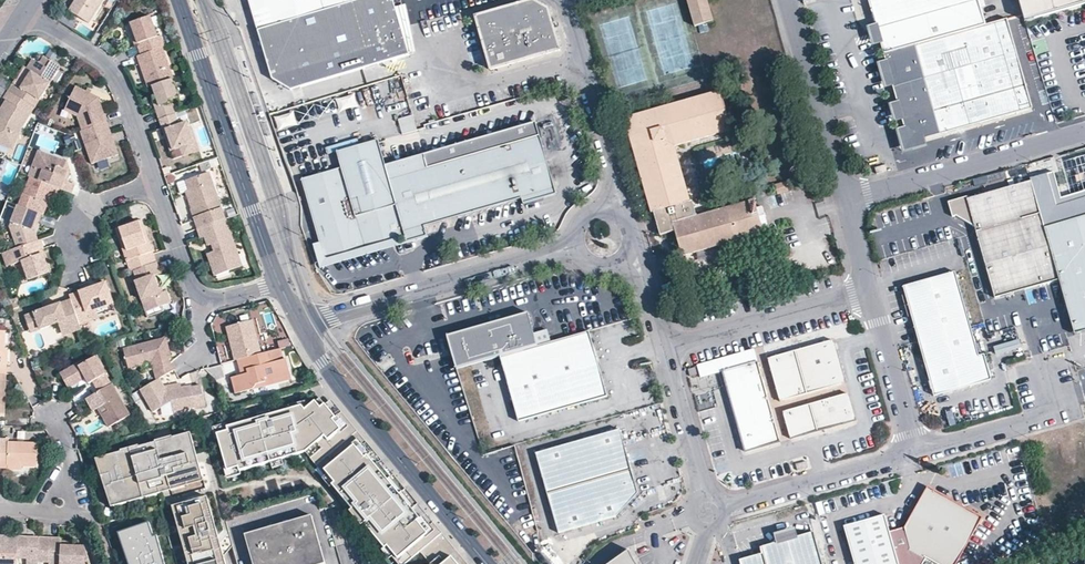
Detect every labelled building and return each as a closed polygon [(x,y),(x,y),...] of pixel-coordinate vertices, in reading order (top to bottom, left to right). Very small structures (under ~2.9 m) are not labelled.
[(66,12),(73,2),(70,0),(66,0),(61,9),(66,12)] [(73,2),(66,12),(87,25),(102,0),(74,0),(73,2)] [(270,79),(291,92),(408,57),(391,0),(247,0),(270,79)] [(714,21),(707,0),(687,0),(696,27),(714,21)] [(916,46),(986,25),(979,0),(871,0),(869,1),(876,27),(883,51),(883,55),(905,49),(916,46)] [(1025,22),(1084,3),(1084,0),(1018,0),(1023,15),(1025,22)] [(559,51),(547,10),(531,1),(474,18),(490,71),(559,51)] [(133,31),(135,37),(131,38),(134,47),(136,46),(140,57),(161,50),(164,48),(160,37),(157,38),(150,17),(130,24),(133,31)] [(1034,108),(1008,19),(986,25),(916,46),(905,49),(883,55),(886,65),(894,91),(897,105),(902,123),(904,131),(906,136),(916,142),(922,140),(931,138),(941,135),(1034,108)] [(883,51),(876,27),(865,30),(872,54),(883,51)] [(139,67),(142,66),(145,76),(143,78),(147,90),(151,89),(170,82),(172,82),(161,50),(140,57),(139,57),(135,59),(139,67)] [(42,59),(38,66),(45,70),(49,64),(42,59)] [(26,71),(30,73),(36,64),(31,61),(26,71)] [(36,64),(30,73),(20,89),(13,85),(8,94),(29,107),(33,110),(34,110),(36,106),(59,69),(49,64),(45,70),(38,66),(36,64)] [(894,91),(886,65),(876,67),(883,94),(894,91)] [(151,89),(155,101),(158,109),(155,110),(159,122),(175,116),(171,105),(177,102),(170,82),(151,89)] [(76,122),(78,125),(87,123),(90,130),(106,124),(97,100),(73,87),(61,111),(76,118),(76,122)] [(635,154),(643,182),(651,212),(654,213),(660,234),(675,231),(682,256),(714,247),(765,232),(763,224),(768,222),(763,205),(758,207),(756,199),(740,204),(697,215),(693,202),(691,201),(689,195),(676,146),(732,130),(727,113),(726,106),(731,98),(730,95),(723,97),(721,90),(625,117),(627,124),(635,154)] [(1,112),(0,113),(0,148),(12,153),(22,129),(29,116),(25,114),(29,107),(8,94),(3,102),(5,104),(1,112)] [(355,95),(316,104),(318,116),(358,108),(355,95)] [(902,123),(897,105),(887,108),(892,126),(902,123)] [(33,110),(29,107),(25,114),(29,116),(33,110)] [(61,111),(59,115),(76,122),(76,118),(61,111)] [(293,112),(275,117),(278,129),(297,124),(293,112)] [(413,115),(398,119),(402,135),(417,131),(413,115)] [(164,138),(167,137),(173,153),(170,154),(173,163),(183,160),(180,151),(192,146),(188,132),(186,126),(179,128),(175,116),(159,122),(164,138)] [(90,130),(87,123),(78,125),(80,133),(90,130)] [(80,133),(79,134),(90,166),(117,156),(106,124),(90,130),(80,133)] [(555,199),(538,140),(535,128),(421,159),(440,226),(520,203),(522,208),(555,199)] [(192,146),(197,146),(192,130),(188,132),(192,146)] [(925,151),(922,140),(916,142),(906,136),(904,131),(894,133),(901,158),(925,151)] [(170,154),(173,153),(167,137),(164,138),(170,154)] [(364,251),(369,241),(374,244),(382,242),(384,238),(393,242),(405,239),(406,245),(425,240),(423,230),(440,226),(425,172),(421,159),(415,160),(384,169),(377,144),(337,155),(341,171),(301,181),(305,196),(319,247),(339,258),(364,251)] [(180,151),(183,160),(200,154),(197,146),(192,146),(180,151)] [(63,183),(67,174),(60,171),(63,164),(38,154),(32,168),(35,169),(31,181),(58,192),(69,196),(73,187),(63,183)] [(119,161),(117,156),(90,166),(91,171),(119,161)] [(589,166),(583,168),(586,179),(592,177),(589,166)] [(185,184),(188,193),(194,211),(190,212),(197,231),(224,222),(207,176),(185,184)] [(1084,214),(1084,198),(1054,207),(1046,179),(1030,184),(1043,227),(1084,214)] [(40,217),(42,218),(49,201),(54,203),(58,192),(31,181),(28,180),(17,209),(40,217)] [(775,184),(777,192),(788,189),(786,181),(775,184)] [(188,193),(185,184),(177,186),(181,196),(184,195),(188,193)] [(995,301),(1059,282),(1043,227),(1030,184),(968,202),(995,301)] [(188,193),(184,195),(190,212),(194,211),(188,193)] [(17,209),(11,225),(18,228),(13,239),(17,250),(36,243),(33,233),(30,232),(32,225),(36,226),(40,217),(17,209)] [(1084,331),(1084,214),(1043,227),(1059,282),(1069,315),(1075,334),(1084,331)] [(209,248),(212,247),(216,257),(214,263),(209,265),(213,277),(220,275),(227,276),(241,272),(224,222),(197,231),(200,242),(206,240),(209,248)] [(126,253),(135,250),(138,258),(125,263),(129,274),(131,274),(154,265),(146,241),(143,242),(141,236),(144,235),(140,224),(118,231),(126,253)] [(11,225),(9,229),(13,239),(18,228),(11,225)] [(118,231),(114,232),(125,263),(138,258),(135,250),(126,253),(118,231)] [(6,268),(15,265),(23,284),(47,276),(40,259),(36,260),(34,254),(38,252),(41,251),(38,243),(36,243),(17,250),(2,256),(6,268)] [(157,296),(155,290),(152,279),(158,277),(154,265),(131,274),(135,284),(133,285),(140,302),(145,301),(148,311),(157,308),(168,304),(164,294),(161,295),(157,296)] [(955,272),(904,287),(934,395),(992,379),(985,353),(978,355),(955,272)] [(89,322),(86,313),(111,305),(105,286),(68,297),(69,303),(77,326),(89,322)] [(145,301),(140,302),(143,313),(148,311),(145,301)] [(47,329),(55,326),(58,333),(64,336),(79,332),(77,326),(69,303),(55,307),(55,312),(51,313),(49,310),(22,318),(27,331),(37,328),(39,326),(47,329)] [(86,313),(89,322),(114,313),(111,305),(86,313)] [(538,346),(529,313),(448,336),(452,351),(458,369),(497,358),(538,346)] [(229,335),(232,334),(234,342),(231,342),(236,361),(241,359),(262,354),(253,319),(227,326),(229,335)] [(39,326),(37,328),(27,331),(28,335),(47,329),(39,326)] [(514,424),(542,416),(603,399),(585,333),(538,346),(497,358),(514,424)] [(139,366),(151,363),(153,370),(156,381),(160,379),(175,371),(169,361),(172,359),(168,349),(165,349),(164,344),(167,344),(166,339),(123,351),(128,369),(139,366)] [(830,339),(795,349),(806,392),(843,381),(830,339)] [(997,358),(1023,350),(1020,339),(994,347),(997,358)] [(254,388),(256,384),(291,374),(287,359),(284,360),(281,349),(262,354),(241,359),(244,369),(249,368),(250,372),(233,377),(237,393),(254,388)] [(777,400),(806,392),(795,349),(766,358),(777,400)] [(68,383),(81,375),(83,379),(86,384),(87,386),(91,384),(97,394),(111,386),(95,358),(83,365),(78,368),(76,364),(62,373),(68,383)] [(249,368),(244,369),(241,359),(236,361),(228,363),(233,377),(250,372),(249,368)] [(755,362),(721,371),(744,451),(778,441),(755,362)] [(139,366),(141,373),(153,370),(151,363),(139,366)] [(693,385),(701,384),(697,368),(689,369),(693,385)] [(57,375),(66,389),(83,379),(81,375),(68,383),(62,373),(57,375)] [(292,378),(291,374),(256,384),(254,388),(292,378)] [(155,411),(158,410),(171,402),(173,409),(205,403),(201,385),(189,386),(189,385),(179,387),(166,389),(164,385),(160,379),(156,381),(142,389),(155,411)] [(99,412),(106,408),(109,415),(103,419),(109,429),(130,417),(122,403),(112,385),(111,386),(97,394),(91,397),(99,412)] [(853,419),(846,393),(810,403),(817,430),(853,419)] [(91,397),(85,401),(93,416),(99,412),(91,397)] [(349,436),(322,404),(317,397),(303,409),(299,405),(272,413),(275,421),(269,423),(266,411),(263,412),(262,410),(245,415),(247,422),(228,428),(229,431),(218,434),(229,470),(239,467),(240,470),(296,454),(294,448),(303,446),(306,450),(340,491),(338,493),(351,508),(361,500),(364,504),(360,506),(361,508),(355,513),(350,517),(357,526),(362,522),(375,537),(377,535),(401,563),(400,563),(402,563),(418,550),(430,563),(456,563),(434,538),(397,494),(382,506),(370,492),(386,479),(349,436)] [(329,398),(322,404),(349,436),(386,479),(397,494),(456,563),(468,563),(329,398)] [(781,411),(789,438),(817,430),(810,403),(781,411)] [(109,415),(106,408),(99,412),(103,419),(109,415)] [(229,431),(228,428),(227,424),(216,428),(218,434),(229,431)] [(616,432),(532,455),(554,535),(611,520),(633,496),(616,432)] [(192,436),(98,461),(109,503),(114,502),(116,510),(129,507),(126,498),(203,479),(192,436)] [(8,444),(8,441),(0,440),(0,470),(9,470),(9,466),(24,467),(39,468),(40,445),(8,444)] [(306,450),(303,446),(294,448),(296,454),(303,452),(338,493),(340,491),(306,450)] [(795,463),(797,469),(808,466),(806,460),(795,463)] [(241,473),(240,470),(239,467),(229,470),(230,476),(241,473)] [(904,531),(890,535),(889,530),(882,513),(842,524),(853,563),(921,563),(924,558),(936,563),(955,563),(962,552),(981,517),(925,486),(906,520),(903,526),(904,531)] [(176,505),(191,563),(224,563),(206,497),(176,505)] [(361,508),(360,506),(364,504),(361,500),(351,508),(355,513),(361,508)] [(245,535),(253,563),(306,563),(309,563),(307,557),(323,553),(313,516),(286,524),(273,527),(245,535)] [(889,530),(890,535),(904,531),(903,526),(889,530)] [(148,529),(123,535),(129,559),(132,558),(134,563),(153,563),(150,554),(155,552),(148,529)] [(814,532),(760,547),(762,554),(740,560),(741,563),(823,563),(814,532)] [(377,535),(375,537),(397,563),(400,563),(401,563),(377,535)] [(18,560),(28,560),(40,560),(40,563),(49,563),(50,539),(30,538),(29,542),(19,542),(19,538),(0,537),(0,563),(18,563),(18,560)] [(73,548),(63,547),(63,543),(63,540),(50,539),(49,563),(92,563),(87,549),(73,548)] [(634,557),(631,550),(609,563),(638,563),(634,557)] [(150,554),(153,563),(158,563),(155,552),(150,554)] [(307,557),(309,563),(306,563),(326,563),(323,553),(307,557)]
